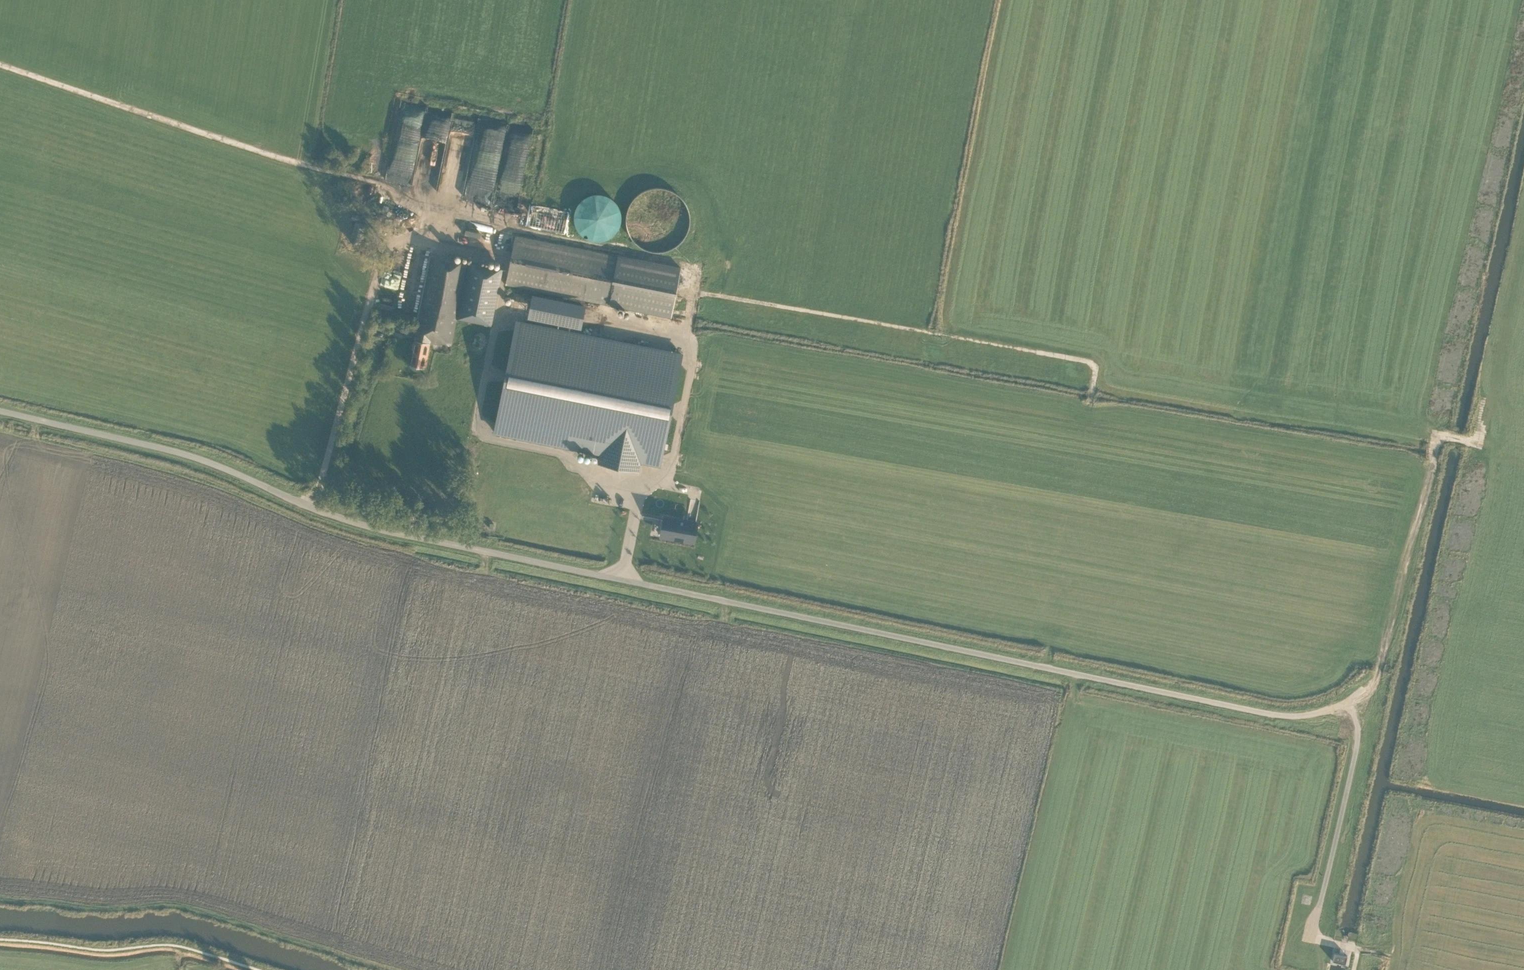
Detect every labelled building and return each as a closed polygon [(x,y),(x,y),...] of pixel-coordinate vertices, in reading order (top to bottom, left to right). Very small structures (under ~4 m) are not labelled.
[(404,100),(399,136),(425,139),(430,103),(404,100)] [(481,133),(465,200),(490,206),(491,200),(495,201),(513,128),(487,122),(484,134),(481,133)] [(591,240),(598,240),(604,240),(609,237),(614,233),(618,229),(620,223),(621,217),(620,211),(618,205),(614,200),(609,196),(604,194),(598,193),(591,194),(586,196),(581,200),(577,205),(575,211),(574,217),(575,223),(577,229),(581,233),(586,237),(591,240)] [(569,212),(530,203),(526,223),(564,231),(569,212)] [(681,269),(516,235),(508,270),(429,254),(414,326),(416,327),(408,364),(424,367),(429,344),(431,344),(431,342),(450,346),(455,318),(491,325),(499,283),(506,285),(507,283),(610,304),(671,317),(681,269)] [(385,282),(382,295),(397,298),(399,291),(393,289),(394,285),(385,282)] [(532,296),(527,320),(580,331),(585,307),(532,296)] [(516,321),(495,431),(602,452),(599,462),(638,470),(640,460),(660,464),(682,354),(516,321)] [(666,519),(664,533),(675,535),(675,533),(684,534),(683,539),(693,541),(697,521),(677,518),(677,521),(666,519)] [(1332,960),(1345,963),(1347,955),(1334,952),(1332,960)]
